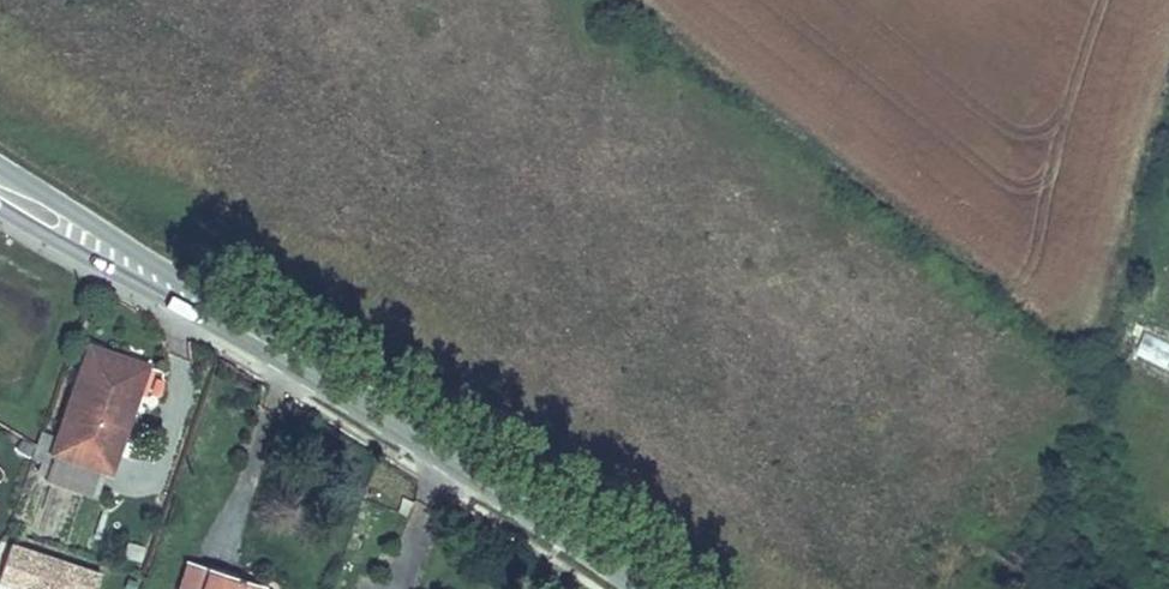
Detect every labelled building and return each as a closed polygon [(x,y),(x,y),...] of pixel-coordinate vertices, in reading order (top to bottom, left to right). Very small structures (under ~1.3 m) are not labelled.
[(168,351),(107,332),(101,349),(75,437),(139,456),(171,354),(168,351)] [(1140,337),(1133,359),(1168,371),(1168,347),(1140,337)] [(0,570),(0,583),(21,588),(93,588),(101,569),(10,540),(0,570)] [(186,543),(182,550),(174,577),(174,585),(177,588),(179,588),(263,588),(268,568),(186,543)]
